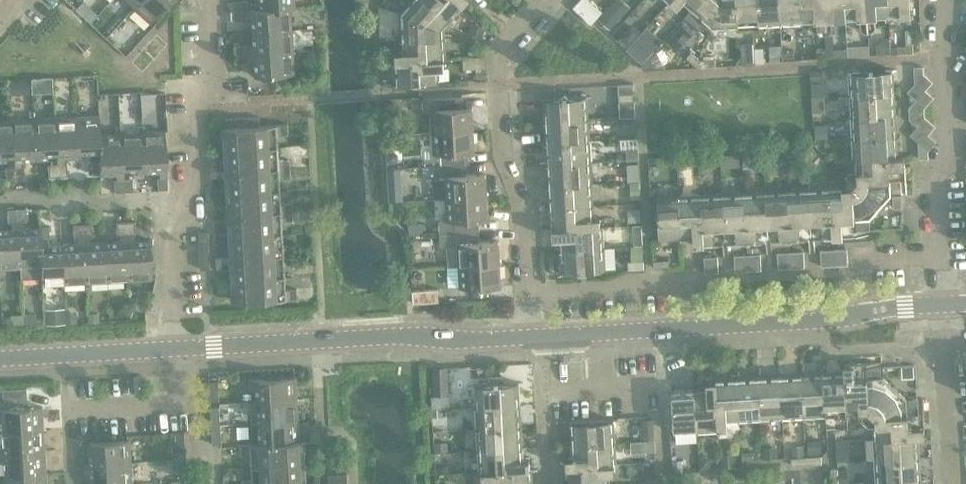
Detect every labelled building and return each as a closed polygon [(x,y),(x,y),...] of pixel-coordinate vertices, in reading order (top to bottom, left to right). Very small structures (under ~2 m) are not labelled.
[(134,7),(150,22),(170,0),(140,0),(134,7)] [(231,2),(231,10),(250,9),(250,10),(289,8),(289,9),(294,9),(294,0),(254,0),(254,3),(248,4),(247,1),(231,2)] [(364,0),(355,0),(356,9),(367,9),(366,1),(364,0)] [(402,14),(443,28),(449,21),(426,0),(414,0),(402,14)] [(449,21),(464,5),(459,0),(426,0),(449,21)] [(578,11),(591,24),(603,11),(591,0),(588,0),(578,11)] [(671,1),(678,7),(683,1),(692,9),(700,0),(671,0),(671,1)] [(692,9),(712,26),(721,0),(700,0),(692,9)] [(712,26),(738,25),(737,0),(721,0),(712,26)] [(759,24),(758,0),(737,0),(738,25),(759,24)] [(759,24),(760,30),(760,24),(781,22),(780,0),(758,0),(759,24)] [(781,22),(803,21),(802,0),(780,0),(781,22)] [(803,21),(817,20),(817,32),(821,35),(825,35),(823,0),(802,0),(803,21)] [(825,35),(829,35),(833,31),(832,19),(846,19),(845,0),(823,0),(825,35)] [(846,19),(860,18),(861,29),(864,33),(868,33),(867,0),(845,0),(846,19)] [(868,33),(873,32),(876,29),(875,17),(889,16),(888,0),(867,0),(868,33)] [(889,16),(909,15),(912,15),(911,0),(888,0),(889,16)] [(610,6),(600,18),(612,28),(622,17),(610,6)] [(250,9),(231,10),(232,21),(244,20),(244,17),(250,16),(251,32),(291,30),(289,9),(289,8),(250,10),(250,9)] [(443,28),(402,14),(404,40),(444,37),(443,28)] [(471,24),(468,32),(482,37),(485,29),(471,24)] [(630,27),(621,38),(630,46),(643,32),(637,27),(630,27)] [(233,45),(234,55),(292,51),(291,30),(251,32),(252,48),(246,48),(246,45),(233,45)] [(396,52),(396,62),(445,59),(444,37),(404,40),(404,52),(396,52)] [(878,45),(877,45),(877,55),(891,54),(890,38),(884,38),(878,45)] [(755,44),(743,45),(744,65),(749,64),(757,64),(756,49),(755,44)] [(764,49),(756,49),(757,64),(766,63),(766,62),(766,58),(764,58),(764,49)] [(292,51),(234,55),(234,64),(247,63),(247,60),(253,60),(254,76),(293,74),(292,51)] [(795,51),(783,51),(784,60),(795,60),(795,51)] [(701,67),(701,60),(700,60),(691,52),(687,57),(698,67),(701,67)] [(445,59),(396,62),(398,83),(392,84),(444,81),(438,81),(437,69),(445,68),(445,59)] [(915,67),(916,83),(916,84),(924,74),(924,67),(915,67)] [(485,70),(476,71),(476,80),(485,79),(485,70)] [(823,70),(811,71),(812,75),(812,82),(824,82),(823,70)] [(852,73),(853,95),(893,93),(892,71),(898,71),(898,70),(846,73),(846,74),(852,73)] [(916,84),(916,83),(908,92),(917,99),(925,90),(926,90),(933,82),(924,74),(916,84)] [(39,79),(31,80),(32,93),(40,93),(39,79)] [(20,81),(10,81),(11,95),(21,94),(20,81)] [(910,107),(910,113),(925,112),(925,108),(934,98),(926,90),(925,90),(917,99),(910,107)] [(155,93),(140,93),(141,106),(156,105),(155,93)] [(893,93),(853,95),(854,116),(894,114),(893,93)] [(546,100),(547,121),(587,119),(586,97),(592,97),(592,96),(569,98),(565,95),(562,98),(540,99),(540,100),(546,100)] [(432,110),(433,132),(474,130),(473,107),(463,108),(463,96),(423,98),(424,111),(432,110)] [(925,112),(910,113),(910,119),(918,126),(928,135),(936,126),(925,117),(925,112)] [(894,114),(854,116),(855,138),(895,136),(894,114)] [(99,116),(76,117),(79,156),(94,155),(94,162),(91,162),(92,175),(101,174),(99,135),(100,135),(99,116)] [(76,117),(55,118),(58,177),(67,176),(67,163),(63,163),(63,157),(79,156),(76,117)] [(229,136),(230,150),(273,148),(273,135),(289,134),(288,124),(260,126),(260,117),(223,119),(223,136),(229,136)] [(55,118),(33,119),(35,159),(51,158),(51,164),(48,164),(49,177),(58,177),(55,118)] [(33,119),(12,121),(15,179),(24,179),(23,166),(20,166),(20,160),(35,159),(33,119)] [(587,119),(547,121),(548,143),(588,141),(587,119)] [(636,120),(626,120),(627,133),(636,132),(636,120)] [(12,121),(0,121),(0,161),(8,160),(8,166),(5,167),(6,180),(15,179),(12,121)] [(918,126),(911,135),(919,142),(929,150),(936,142),(928,135),(918,126)] [(829,128),(817,128),(818,141),(829,140),(829,128)] [(474,130),(433,132),(434,154),(440,154),(440,165),(466,164),(466,153),(476,152),(474,130)] [(164,131),(142,132),(144,171),(160,171),(160,176),(157,177),(157,190),(168,189),(164,131)] [(142,132),(120,134),(124,192),(133,191),(132,178),(129,178),(129,172),(144,171),(142,132)] [(120,134),(100,135),(99,135),(101,174),(116,173),(117,179),(114,180),(115,192),(124,192),(120,134)] [(895,136),(855,138),(857,160),(897,157),(895,136)] [(588,141),(548,143),(549,165),(589,162),(588,141)] [(919,142),(920,158),(929,158),(928,151),(929,150),(919,142)] [(273,148),(230,150),(231,172),(291,168),(290,160),(274,160),(273,148)] [(630,150),(629,153),(629,160),(638,160),(638,150),(630,150)] [(390,153),(387,156),(388,161),(391,164),(395,163),(398,160),(398,156),(395,153),(390,153)] [(897,157),(857,160),(858,181),(891,179),(892,195),(903,194),(902,178),(907,178),(905,156),(897,157)] [(589,162),(549,165),(551,186),(590,184),(589,162)] [(466,164),(440,165),(441,178),(433,178),(434,200),(446,199),(487,196),(486,174),(467,175),(466,164)] [(291,168),(231,172),(232,193),(276,191),(275,178),(291,177),(291,168)] [(402,168),(388,168),(389,182),(402,181),(402,168)] [(858,181),(852,187),(854,220),(870,219),(892,195),(891,179),(858,181)] [(640,182),(631,182),(632,200),(641,199),(640,182)] [(590,184),(551,186),(552,208),(592,205),(590,184)] [(852,187),(831,189),(834,237),(839,236),(839,237),(855,236),(855,231),(871,230),(870,219),(854,220),(852,187)] [(831,189),(809,190),(812,238),(834,237),(831,189)] [(809,190),(788,191),(790,239),(812,238),(809,190)] [(228,208),(228,215),(293,212),(293,203),(277,204),(276,191),(232,193),(233,208),(228,208)] [(788,191),(766,192),(769,241),(790,239),(788,191)] [(766,192),(745,193),(747,242),(769,241),(766,192)] [(682,237),(680,197),(658,198),(658,193),(657,193),(658,215),(655,219),(659,222),(660,244),(661,244),(660,238),(682,237)] [(745,193),(723,195),(726,243),(747,242),(745,193)] [(723,195),(701,196),(704,244),(726,243),(723,195)] [(902,195),(894,195),(895,208),(903,207),(902,195)] [(487,196),(446,199),(448,220),(440,221),(440,233),(453,232),(480,231),(479,219),(489,219),(487,196)] [(701,196),(680,197),(682,237),(694,236),(695,245),(704,244),(701,196)] [(592,205),(552,208),(553,229),(601,226),(601,217),(592,217),(592,205)] [(0,229),(0,269),(20,267),(17,209),(7,210),(8,222),(11,222),(12,228),(0,229)] [(26,209),(17,209),(20,267),(20,279),(41,278),(40,266),(41,266),(39,227),(24,228),(23,222),(27,221),(26,209)] [(228,222),(234,222),(235,237),(278,234),(277,221),(294,221),(293,212),(228,215),(228,222)] [(640,212),(631,213),(632,225),(641,224),(640,212)] [(135,221),(125,222),(129,280),(151,279),(149,239),(133,240),(132,234),(135,234),(135,221)] [(120,241),(105,242),(107,281),(129,280),(125,222),(116,222),(117,235),(120,235),(120,241)] [(422,223),(409,224),(409,235),(423,234),(422,223)] [(77,244),(62,244),(64,284),(86,283),(82,224),(73,225),(74,238),(77,237),(77,244)] [(92,224),(82,224),(86,283),(107,281),(105,242),(89,243),(89,237),(92,237),(92,224)] [(49,226),(39,227),(41,266),(40,266),(41,278),(41,285),(64,284),(62,244),(46,245),(46,239),(49,239),(49,226)] [(601,226),(553,229),(554,239),(562,238),(563,250),(603,248),(601,226)] [(453,232),(440,233),(441,246),(458,245),(460,265),(501,263),(499,241),(480,242),(480,231),(453,232)] [(199,232),(200,241),(209,241),(209,232),(199,232)] [(278,234),(235,237),(236,258),(296,255),(295,246),(279,247),(278,234)] [(209,241),(200,241),(200,250),(210,250),(209,241)] [(603,248),(563,250),(564,272),(558,272),(558,273),(580,272),(584,275),(587,271),(610,270),(610,269),(604,270),(603,248)] [(210,250),(200,250),(201,260),(210,259),(210,250)] [(296,255),(236,258),(237,280),(281,277),(280,264),(296,264),(296,255)] [(210,259),(201,260),(201,269),(211,269),(210,259)] [(501,263),(460,265),(461,288),(502,286),(501,263)] [(232,295),(233,303),(298,299),(297,289),(281,290),(281,277),(237,280),(238,294),(232,295)] [(439,289),(413,291),(414,303),(439,302),(439,289)] [(65,308),(46,309),(47,325),(66,324),(66,311),(65,308)] [(77,310),(66,311),(66,324),(77,323),(77,310)] [(99,313),(88,314),(89,322),(100,322),(99,313)] [(23,316),(10,317),(11,325),(23,324),(23,316)] [(37,316),(23,316),(23,324),(38,324),(37,316)] [(844,364),(844,373),(845,373),(848,413),(869,411),(867,378),(868,378),(883,377),(883,367),(868,368),(867,363),(844,364)] [(915,366),(903,367),(903,378),(915,377),(915,366)] [(434,368),(435,394),(449,393),(448,367),(434,368)] [(823,374),(802,375),(804,415),(826,414),(826,420),(827,420),(826,414),(824,374),(824,368),(823,368),(823,374)] [(837,373),(824,374),(826,414),(839,413),(837,373)] [(844,373),(837,373),(839,413),(848,413),(845,373),(844,373)] [(802,375),(781,376),(783,416),(804,415),(802,375)] [(477,386),(479,407),(519,405),(517,383),(523,383),(523,382),(504,383),(503,376),(491,377),(491,384),(471,385),(471,386),(477,386)] [(781,376),(759,378),(761,418),(783,416),(781,376)] [(257,389),(258,402),(297,400),(296,377),(251,380),(251,389),(257,389)] [(883,377),(868,378),(867,378),(869,411),(875,417),(908,415),(907,399),(883,377)] [(759,378),(737,379),(740,419),(761,418),(759,378)] [(737,379),(716,380),(719,429),(728,428),(728,420),(740,419),(737,379)] [(707,389),(695,390),(697,430),(719,429),(716,380),(706,381),(707,389)] [(218,382),(210,382),(211,401),(220,400),(218,382)] [(675,431),(697,430),(695,390),(673,391),(673,385),(672,385),(672,391),(668,391),(669,407),(673,407),(675,437),(676,437),(675,431)] [(0,409),(0,419),(4,419),(5,431),(44,429),(43,407),(28,408),(27,388),(4,390),(5,409),(0,409)] [(875,417),(877,439),(917,436),(917,437),(925,437),(924,414),(919,415),(918,398),(907,399),(908,415),(875,417)] [(253,415),(253,424),(298,421),(297,400),(258,402),(258,414),(253,415)] [(519,405),(479,407),(480,429),(520,426),(519,405)] [(211,407),(212,426),(221,425),(220,407),(211,407)] [(573,423),(574,445),(614,443),(612,421),(618,421),(618,420),(566,423),(567,424),(573,423)] [(653,420),(643,421),(644,436),(644,441),(647,441),(655,441),(654,436),(653,420)] [(298,421),(253,424),(254,433),(260,432),(260,444),(260,445),(300,443),(300,442),(298,421)] [(221,425),(212,426),(213,445),(222,444),(221,425)] [(520,426),(480,429),(481,450),(521,448),(520,426)] [(45,451),(44,429),(5,431),(5,444),(0,444),(0,453),(45,451)] [(917,436),(877,439),(878,460),(918,458),(917,437),(917,436)] [(822,439),(808,440),(809,455),(822,454),(822,439)] [(90,443),(91,465),(131,463),(130,440),(90,443)] [(257,454),(257,467),(301,464),(300,450),(306,449),(305,441),(300,442),(300,443),(260,445),(260,444),(240,445),(241,455),(257,454)] [(655,441),(647,441),(647,451),(655,450),(655,441)] [(849,441),(837,441),(838,455),(850,454),(849,441)] [(449,442),(435,443),(436,453),(449,452),(449,442)] [(566,458),(567,467),(615,464),(614,443),(574,445),(574,457),(566,458)] [(805,445),(792,446),(793,457),(805,456),(805,445)] [(778,446),(764,447),(765,459),(779,458),(778,446)] [(521,448),(481,450),(482,472),(531,469),(530,460),(522,460),(521,448)] [(0,453),(0,454),(0,462),(6,462),(7,474),(47,472),(45,451),(0,453)] [(173,452),(174,460),(187,460),(186,451),(173,452)] [(753,452),(743,453),(743,461),(753,460),(753,452)] [(737,454),(722,455),(723,467),(737,466),(737,454)] [(918,458),(878,460),(879,482),(919,479),(918,458)] [(711,459),(699,460),(700,469),(712,469),(711,459)] [(187,460),(174,460),(174,469),(187,468),(187,460)] [(682,460),(673,460),(674,472),(683,471),(682,460)] [(91,465),(93,483),(132,483),(131,463),(91,465)] [(243,483),(302,483),(301,464),(257,467),(258,479),(242,480),(243,483)] [(567,467),(568,483),(608,483),(607,474),(615,474),(615,464),(567,467)] [(482,472),(483,482),(491,481),(491,483),(532,483),(531,469),(482,472)] [(848,469),(838,470),(839,483),(848,483),(848,469)] [(47,472),(7,474),(8,483),(47,483),(47,472)] [(656,472),(647,473),(648,483),(656,482),(656,472)] [(330,483),(339,483),(339,474),(329,475),(330,483)] [(348,474),(339,474),(339,483),(349,483),(348,474)]
